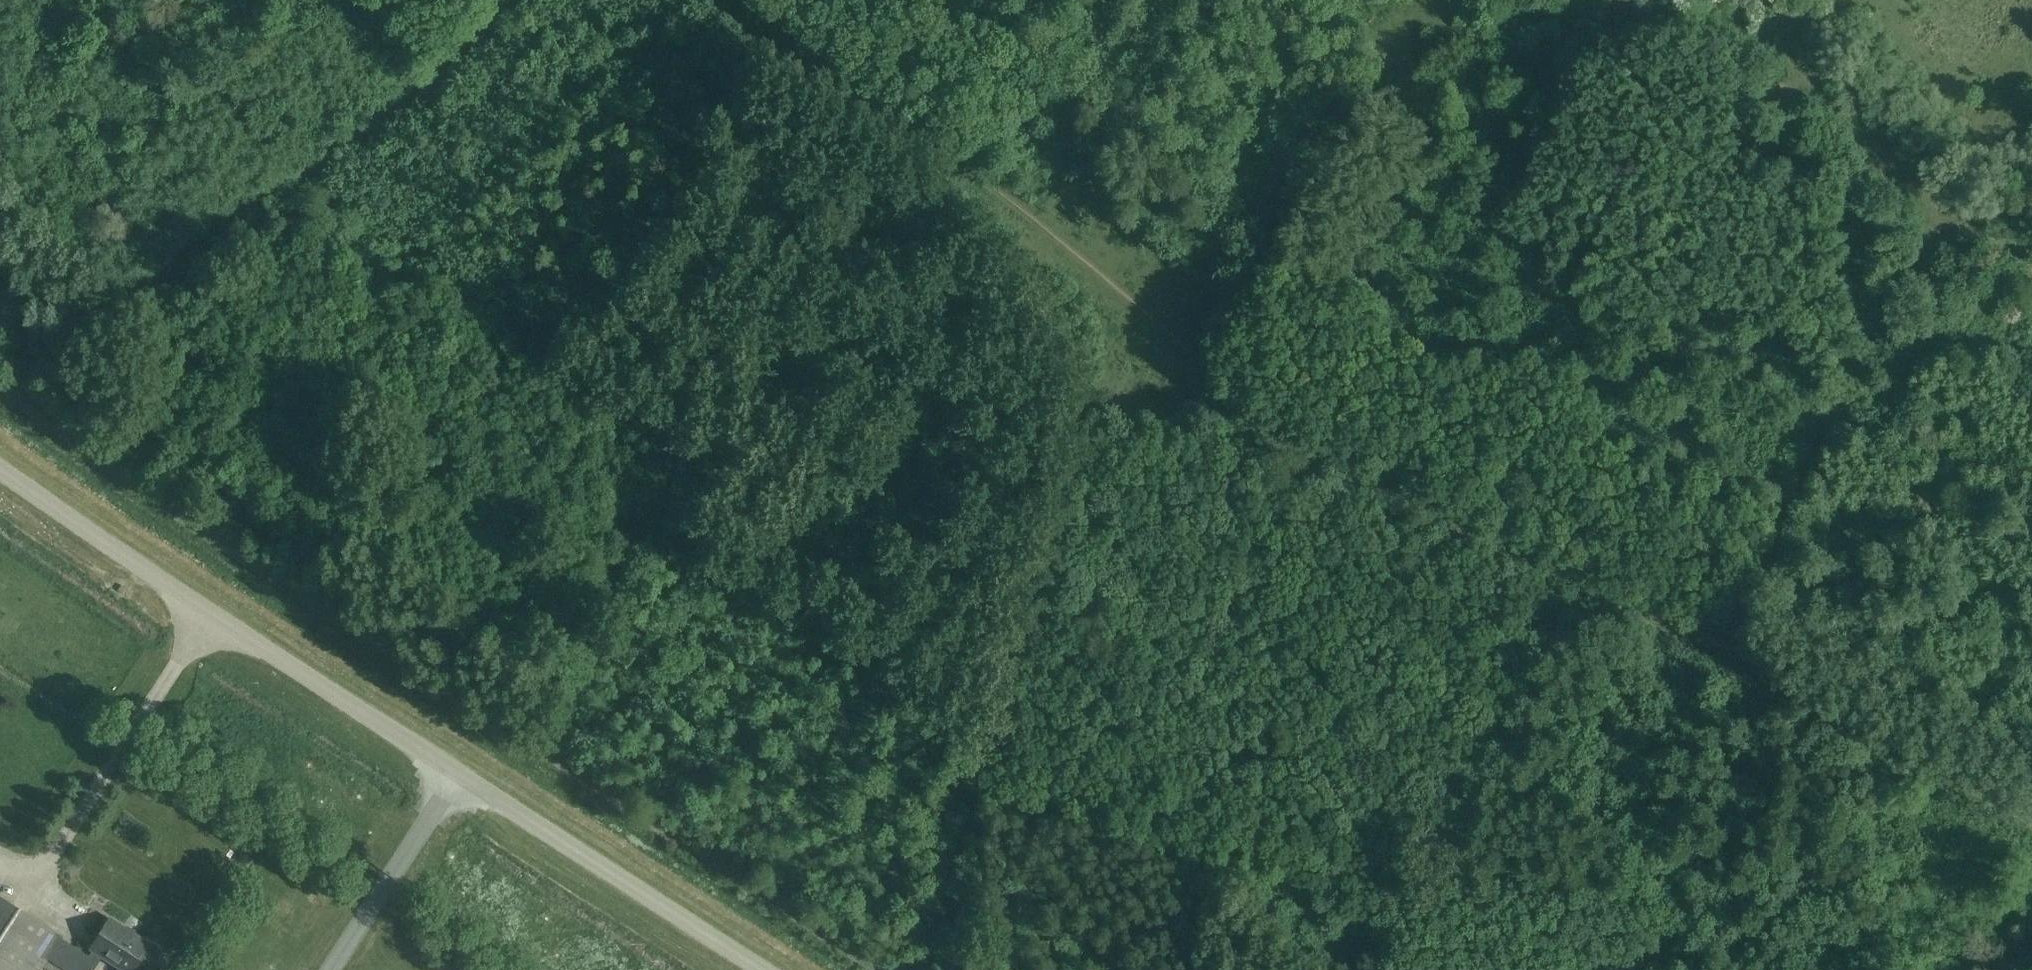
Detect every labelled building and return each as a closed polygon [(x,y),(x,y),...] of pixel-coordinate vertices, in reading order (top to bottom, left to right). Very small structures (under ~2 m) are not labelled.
[(66,969),(91,969),(101,955),(125,969),(132,969),(134,967),(139,969),(143,969),(156,950),(107,919),(89,947),(92,949),(88,956),(60,938),(61,936),(0,897),(0,969),(39,969),(47,958),(66,969)]
